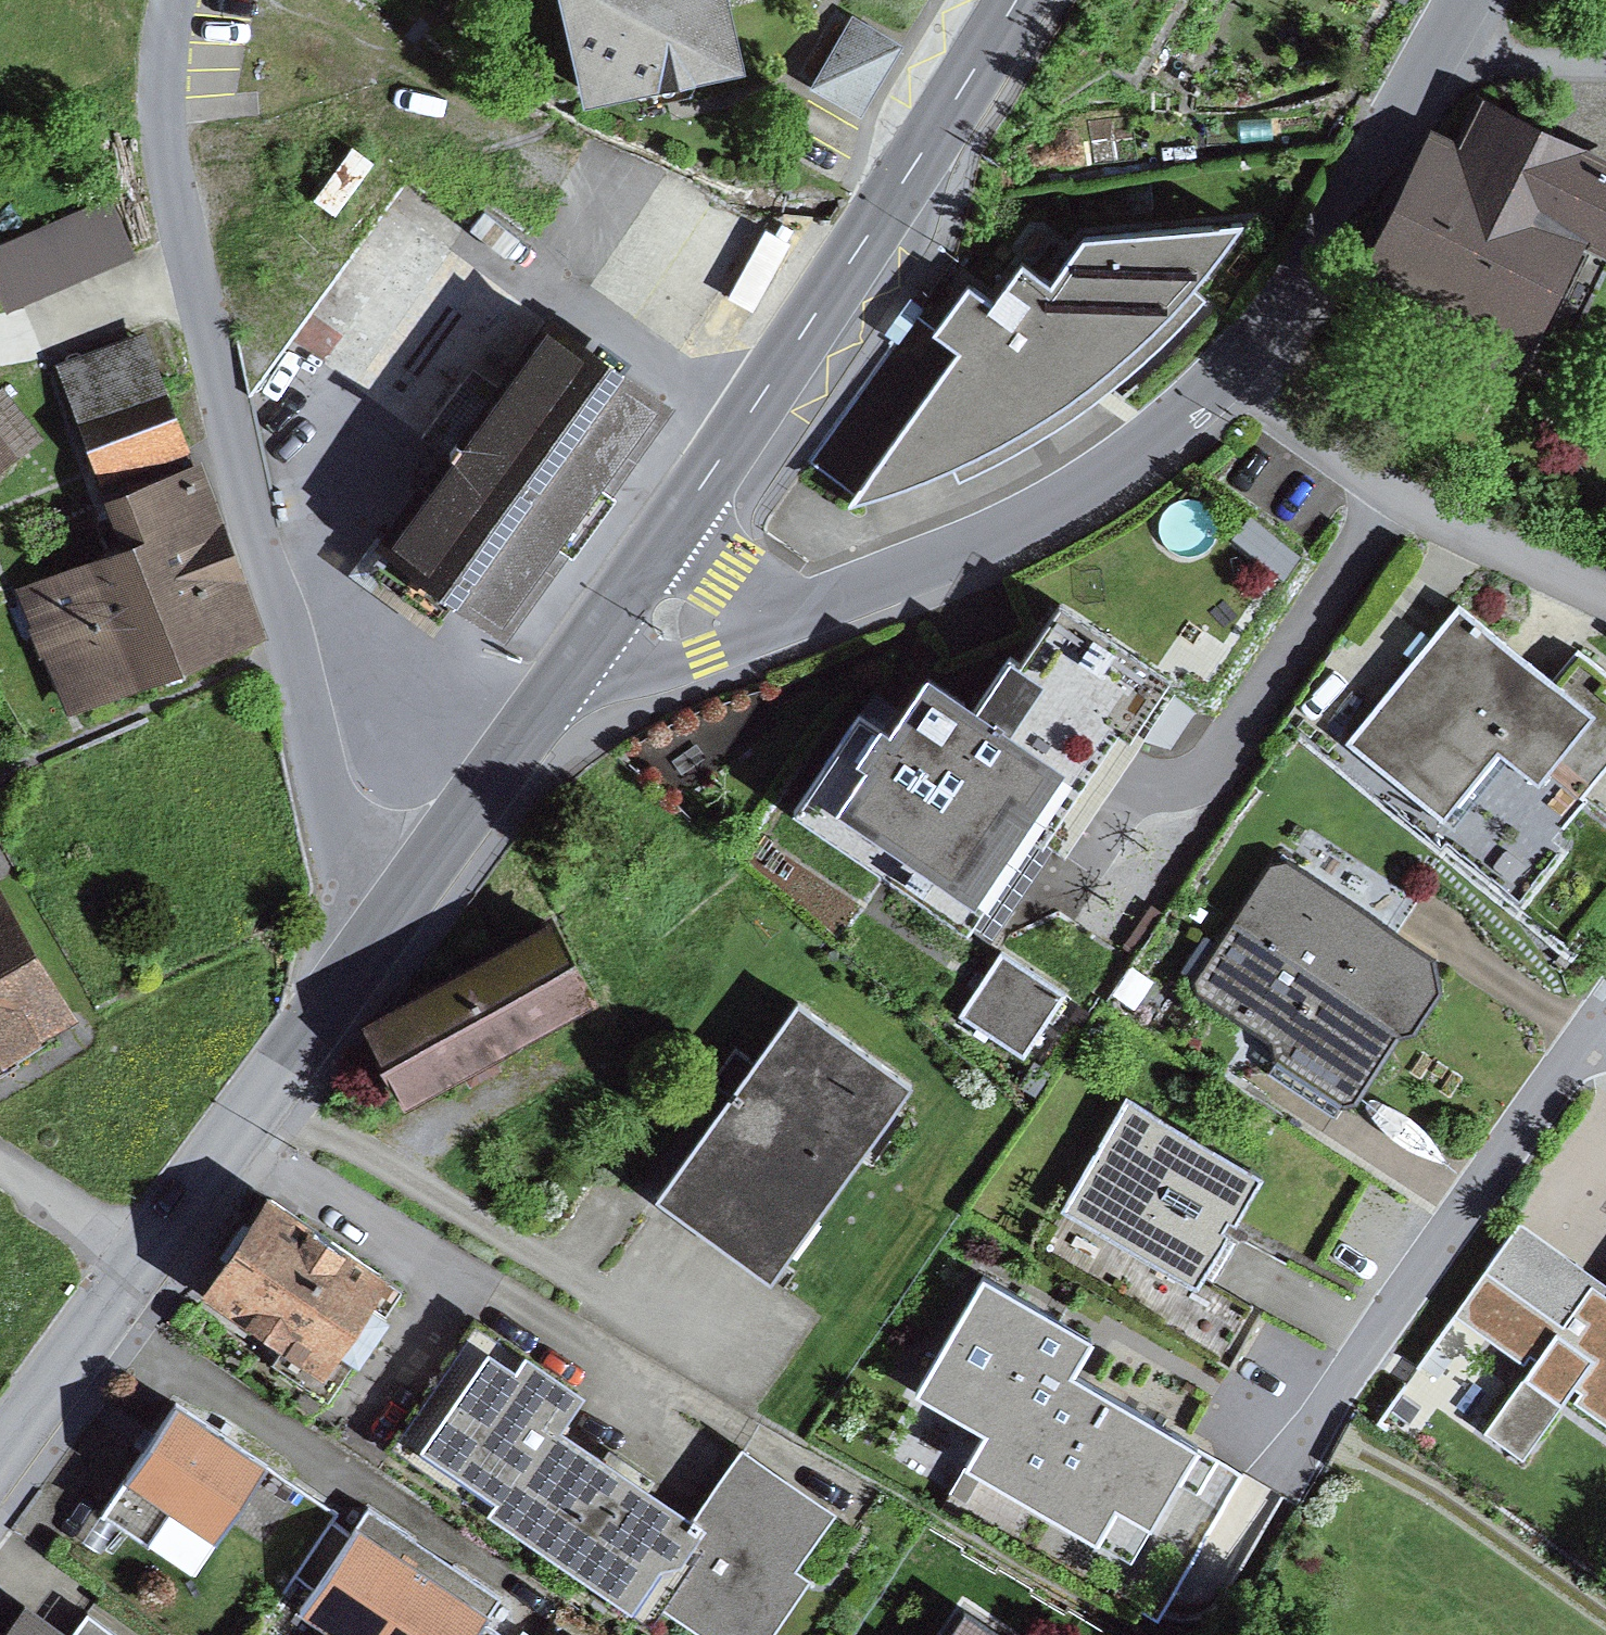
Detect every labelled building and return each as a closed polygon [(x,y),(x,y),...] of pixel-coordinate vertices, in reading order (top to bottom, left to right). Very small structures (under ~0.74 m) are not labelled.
[(586,85),(734,52),(722,0),(567,0),(586,85)] [(903,39),(854,10),(812,81),(862,109),(903,39)] [(1477,82),(1454,131),(1432,120),(1347,301),(1514,378),(1583,231),(1605,242),(1605,142),(1477,82)] [(233,318),(255,390),(405,178),(358,144),(233,318)] [(0,242),(0,299),(4,307),(134,252),(110,196),(0,242)] [(962,341),(858,486),(952,453),(959,471),(1010,448),(1070,411),(1124,370),(1164,334),(1208,288),(1193,278),(1211,251),(1241,208),(1083,223),(1052,269),(1021,248),(993,287),(966,270),(933,320),(962,341)] [(763,223),(727,293),(754,306),(794,228),(781,222),(777,230),(763,223)] [(908,292),(884,329),(898,338),(922,301),(908,292)] [(678,390),(548,297),(355,565),(431,619),(456,584),(510,623),(678,390)] [(144,327),(58,359),(103,480),(189,447),(144,327)] [(39,432),(2,386),(0,387),(0,464),(39,432)] [(129,546),(17,589),(63,708),(274,627),(206,450),(106,488),(129,546)] [(1249,513),(1232,535),(1283,574),(1300,552),(1249,513)] [(927,659),(891,713),(880,705),(876,711),(858,699),(790,801),(975,923),(1032,836),(1066,859),(1174,696),(1155,683),(1169,663),(1062,593),(1023,651),(1011,642),(977,692),(927,659)] [(1346,738),(1442,815),(1498,746),(1539,779),(1544,771),(1579,799),(1605,764),(1605,668),(1577,644),(1553,674),(1459,598),(1346,738)] [(1270,861),(1234,917),(1400,1024),(1415,1024),(1441,984),(1435,948),(1287,858),(1270,861)] [(75,1005),(0,874),(0,1047),(75,1005)] [(557,912),(364,1014),(407,1092),(599,990),(557,912)] [(1400,1024),(1234,917),(1197,974),(1199,990),(1273,1034),(1276,1055),(1341,1096),(1354,1093),(1400,1024)] [(1066,989),(1003,949),(964,1010),(1027,1051),(1066,989)] [(909,1076),(796,995),(656,1188),(769,1269),(909,1076)] [(1035,1060),(1020,1086),(1036,1095),(1051,1069),(1035,1060)] [(1261,1168),(1129,1092),(1063,1206),(1195,1282),(1261,1168)] [(387,1264),(270,1187),(206,1283),(284,1335),(268,1360),(329,1400),(404,1287),(381,1272),(387,1264)] [(1514,1228),(1484,1270),(1562,1324),(1592,1283),(1514,1228)] [(1094,1332),(985,1269),(937,1351),(919,1383),(989,1422),(968,1458),(1097,1531),(1115,1499),(1154,1521),(1203,1435),(1076,1363),(1094,1332)] [(1592,1283),(1562,1324),(1484,1270),(1456,1311),(1528,1360),(1480,1428),(1524,1459),(1568,1396),(1605,1422),(1605,1293),(1592,1283)] [(583,1386),(476,1314),(390,1439),(633,1603),(641,1591),(664,1556),(681,1555),(710,1514),(698,1508),(560,1419),(583,1386)] [(276,1444),(177,1379),(99,1497),(149,1530),(177,1488),(225,1520),(276,1444)] [(741,1439),(698,1508),(710,1514),(681,1555),(664,1556),(641,1591),(708,1634),(771,1634),(810,1578),(797,1567),(838,1504),(741,1439)] [(361,1510),(351,1524),(336,1514),(298,1570),(309,1578),(301,1589),(369,1634),(371,1634),(426,1554),(361,1510)] [(426,1554),(371,1634),(499,1634),(505,1627),(482,1612),(492,1597),(426,1554)] [(26,1588),(0,1624),(0,1634),(143,1634),(88,1597),(72,1620),(26,1588)] [(965,1603),(945,1634),(1015,1634),(965,1603)]
